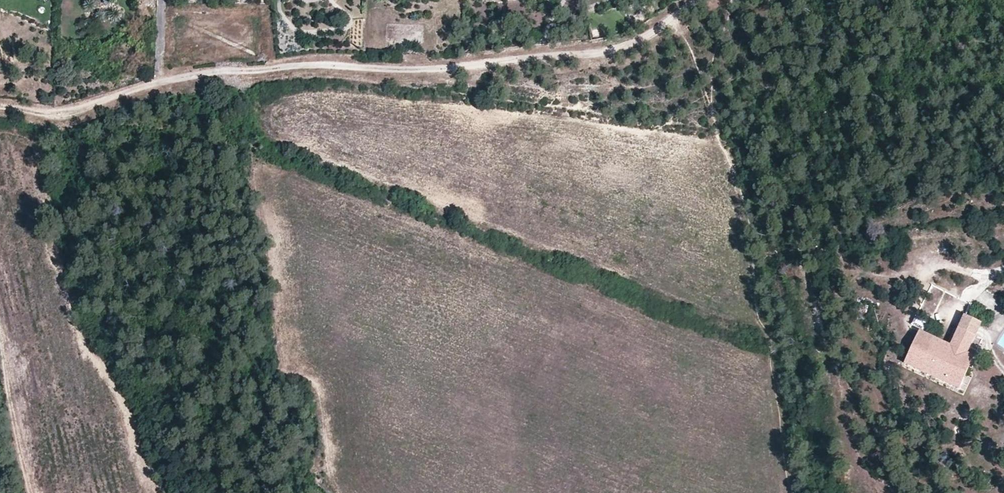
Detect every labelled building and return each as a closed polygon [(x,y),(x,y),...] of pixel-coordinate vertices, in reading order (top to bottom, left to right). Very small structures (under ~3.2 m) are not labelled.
[(966,318),(961,330),(977,338),(983,326),(966,318)] [(970,373),(963,370),(969,357),(977,338),(961,330),(952,349),(951,353),(943,349),(945,346),(930,339),(928,343),(918,338),(910,356),(934,366),(929,376),(962,391),(970,373)] [(919,334),(918,338),(928,343),(930,339),(919,334)] [(929,376),(934,366),(910,356),(906,365),(929,376)] [(976,361),(969,357),(963,370),(970,373),(976,361)]
